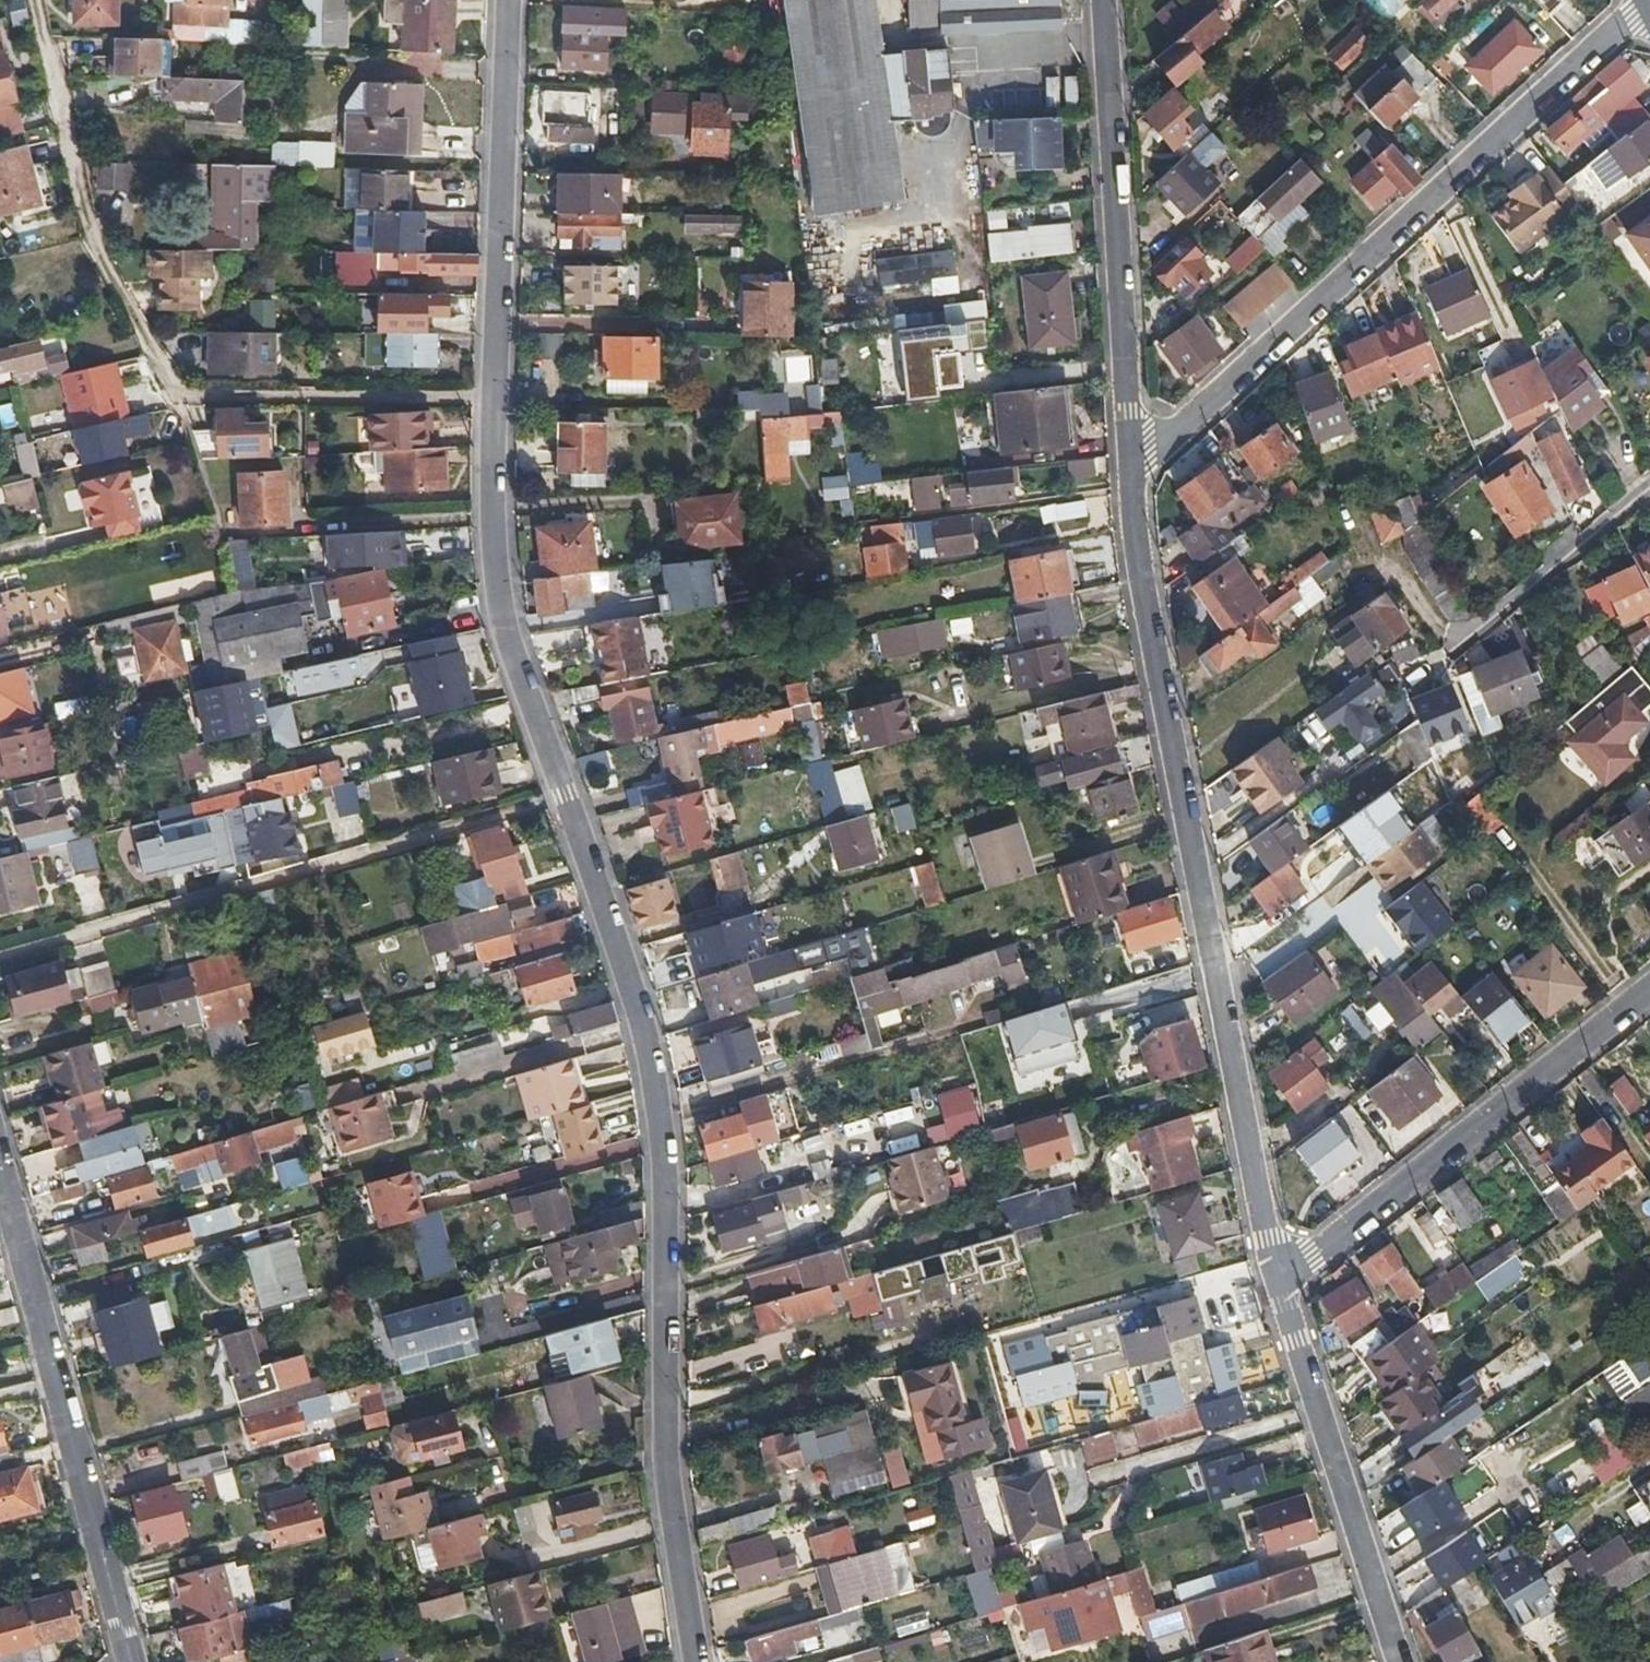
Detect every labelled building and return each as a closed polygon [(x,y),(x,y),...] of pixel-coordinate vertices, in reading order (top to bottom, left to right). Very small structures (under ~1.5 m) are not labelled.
[(78,23),(113,23),(113,0),(79,0),(78,23)] [(227,0),(186,0),(185,25),(180,25),(179,32),(160,32),(160,41),(173,41),(235,42),(260,43),(260,20),(227,19),(227,0)] [(319,0),(297,0),(296,43),(317,44),(319,0)] [(317,44),(332,45),(342,45),(343,0),(319,0),(317,44)] [(448,51),(449,32),(443,32),(445,0),(382,0),(382,21),(402,21),(399,49),(448,51)] [(642,8),(643,0),(610,0),(610,7),(642,8)] [(894,119),(891,52),(881,53),(874,0),(784,0),(814,211),(897,200),(894,119)] [(913,28),(1060,19),(1059,0),(908,0),(913,28)] [(1162,23),(1179,8),(1172,0),(1155,14),(1162,23)] [(1175,38),(1207,11),(1215,5),(1220,0),(1189,0),(1179,8),(1162,23),(1175,38)] [(1236,0),(1221,0),(1220,0),(1215,5),(1226,19),(1241,6),(1236,0)] [(1388,25),(1405,8),(1398,0),(1364,0),(1388,25)] [(1413,5),(1434,28),(1452,12),(1447,6),(1454,0),(1419,0),(1413,5)] [(1542,7),(1535,0),(1517,0),(1531,15),(1542,7)] [(1546,11),(1557,0),(1535,0),(1542,7),(1546,11)] [(605,7),(561,5),(559,67),(602,68),(604,22),(605,7)] [(605,7),(604,22),(649,23),(650,9),(645,8),(642,8),(610,7),(605,7)] [(1189,76),(1200,66),(1192,55),(1222,29),(1207,11),(1175,38),(1150,60),(1162,73),(1157,77),(1171,92),(1173,90),(1189,76)] [(1489,92),(1537,49),(1513,23),(1472,60),(1487,76),(1480,82),(1489,92)] [(1326,52),(1339,65),(1367,38),(1355,25),(1326,52)] [(721,73),(744,73),(744,40),(723,39),(721,73)] [(111,77),(163,77),(172,77),(173,41),(160,41),(136,40),(110,40),(111,77)] [(260,83),(266,43),(260,43),(235,42),(231,78),(241,78),(241,82),(260,83)] [(1378,67),(1391,55),(1379,43),(1339,82),(1350,93),(1367,78),(1370,81),(1382,71),(1378,67)] [(891,52),(894,119),(907,119),(910,128),(916,135),(926,138),(934,138),(943,134),(950,124),(951,120),(947,49),(891,52)] [(14,101),(0,53),(0,104),(14,101)] [(1427,68),(1411,53),(1390,73),(1398,80),(1366,112),(1383,128),(1434,76),(1427,68)] [(1641,86),(1614,54),(1595,73),(1607,87),(1587,102),(1601,119),(1641,86)] [(1217,88),(1200,66),(1189,76),(1206,97),(1217,88)] [(1582,85),(1564,102),(1572,112),(1569,115),(1564,110),(1545,126),(1559,146),(1581,129),(1584,133),(1601,119),(1587,102),(1607,87),(1595,73),(1593,74),(1604,87),(1591,97),(1582,85)] [(217,96),(217,121),(240,122),(241,107),(241,82),(241,78),(231,78),(172,77),(163,77),(162,94),(217,96)] [(344,149),(418,151),(420,82),(364,80),(346,101),(344,149)] [(241,107),(257,108),(260,83),(241,82),(241,107)] [(1561,99),(1564,102),(1582,85),(1580,83),(1561,99)] [(1171,92),(1144,115),(1172,150),(1195,131),(1183,118),(1190,112),(1173,90),(1171,92)] [(548,142),(593,143),(594,127),(580,126),(581,92),(542,91),(542,105),(535,105),(535,114),(541,114),(541,126),(548,126),(548,142)] [(692,149),(728,150),(729,100),(656,96),(655,129),(693,131),(692,149)] [(22,132),(14,101),(0,104),(0,137),(22,132)] [(241,107),(240,122),(255,123),(257,108),(241,107)] [(1055,163),(1053,113),(974,117),(976,148),(993,148),(993,153),(1015,153),(1015,164),(1055,163)] [(1616,138),(1582,166),(1605,195),(1649,160),(1649,116),(1648,113),(1616,138)] [(1400,193),(1417,178),(1388,145),(1384,148),(1365,128),(1352,140),(1369,158),(1345,179),(1367,204),(1392,184),(1400,193)] [(1581,129),(1559,146),(1563,151),(1584,133),(1581,129)] [(275,141),(274,163),(302,163),(303,141),(291,140),(275,141)] [(1318,149),(1313,144),(1309,149),(1313,154),(1318,149)] [(0,153),(0,218),(6,216),(9,226),(54,215),(41,164),(24,168),(20,148),(0,153)] [(1555,152),(1544,161),(1545,162),(1561,183),(1572,174),(1555,152)] [(1215,187),(1186,153),(1156,181),(1185,215),(1215,187)] [(1298,159),(1234,218),(1251,237),(1255,241),(1320,183),(1298,159)] [(1545,162),(1532,173),(1566,210),(1575,202),(1561,183),(1545,162)] [(182,232),(182,250),(254,250),(257,203),(273,203),(274,163),(211,163),(210,222),(236,223),(236,237),(220,237),(219,233),(182,232)] [(402,208),(402,202),(384,202),(384,166),(342,165),(342,206),(353,206),(371,207),(402,208)] [(402,202),(402,167),(384,166),(384,202),(402,202)] [(620,214),(620,173),(559,173),(557,213),(617,214),(620,214)] [(1521,192),(1512,201),(1492,220),(1521,251),(1566,210),(1532,173),(1517,187),(1521,192)] [(1575,202),(1581,210),(1584,207),(1581,204),(1593,195),(1574,173),(1572,174),(1561,183),(1575,202)] [(1507,195),(1512,201),(1521,192),(1517,187),(1507,195)] [(353,206),(352,251),(371,251),(371,207),(353,206)] [(371,251),(420,251),(421,208),(402,208),(371,207),(371,251)] [(1004,212),(986,212),(987,229),(1005,228),(1004,212)] [(617,214),(557,213),(556,249),(616,249),(617,214)] [(741,236),(743,214),(725,214),(725,235),(741,236)] [(1624,235),(1649,270),(1649,216),(1624,235)] [(1026,232),(986,236),(989,258),(1074,249),(1071,223),(1026,226),(1026,232)] [(1255,241),(1251,237),(1224,261),(1235,272),(1262,249),(1255,241)] [(1199,255),(1184,239),(1151,269),(1165,285),(1170,281),(1182,295),(1206,272),(1194,259),(1199,255)] [(879,283),(956,273),(952,245),(876,256),(879,283)] [(1434,316),(1477,296),(1456,250),(1413,270),(1434,316)] [(426,271),(475,272),(475,252),(428,252),(420,251),(371,251),(352,251),(334,251),(334,282),(375,283),(376,266),(426,267),(426,271)] [(1239,328),(1292,283),(1273,261),(1220,307),(1239,328)] [(563,305),(617,304),(617,266),(564,265),(563,305)] [(1072,342),(1072,337),(1070,316),(1066,271),(1022,275),(1029,345),(1072,342)] [(0,277),(0,296),(9,295),(6,275),(0,277)] [(742,335),(790,335),(787,281),(741,281),(742,335)] [(454,318),(453,294),(370,295),(370,315),(416,314),(416,319),(454,318)] [(248,299),(247,328),(274,329),(275,300),(248,299)] [(357,312),(357,331),(371,332),(371,322),(364,321),(364,313),(357,312)] [(1070,316),(1072,337),(1079,336),(1077,315),(1070,316)] [(1217,350),(1192,317),(1156,345),(1181,378),(1194,368),(1198,373),(1211,363),(1208,359),(1217,350)] [(1428,369),(1430,373),(1435,371),(1412,317),(1390,327),(1395,336),(1378,343),(1394,378),(1396,383),(1428,369)] [(924,388),(969,383),(968,376),(960,376),(954,325),(917,329),(924,388)] [(1390,327),(1374,334),(1378,343),(1395,336),(1390,327)] [(236,332),(207,332),(206,373),(270,374),(270,333),(236,332)] [(382,362),(432,363),(432,332),(383,332),(382,362)] [(1378,343),(1374,334),(1342,347),(1361,391),(1394,378),(1378,343)] [(604,379),(655,379),(655,339),(604,338),(604,379)] [(63,372),(60,356),(40,360),(36,345),(0,352),(0,369),(6,368),(11,384),(63,372)] [(1557,409),(1568,432),(1602,407),(1595,396),(1579,374),(1586,369),(1569,349),(1539,370),(1551,395),(1557,409)] [(1516,367),(1534,359),(1531,353),(1513,362),(1516,367)] [(828,381),(839,380),(835,358),(824,359),(828,381)] [(1551,395),(1539,370),(1534,359),(1516,367),(1513,362),(1501,367),(1504,375),(1491,381),(1513,430),(1532,421),(1530,415),(1541,410),(1537,401),(1551,395)] [(120,394),(125,393),(117,360),(111,361),(120,394)] [(76,429),(130,415),(125,393),(120,394),(111,361),(63,372),(76,429)] [(808,413),(822,411),(816,368),(802,370),(808,413)] [(1396,383),(1399,388),(1430,373),(1428,369),(1396,383)] [(1586,369),(1579,374),(1595,396),(1603,391),(1586,369)] [(1293,385),(1311,441),(1346,429),(1327,374),(1293,385)] [(1067,412),(1064,384),(982,394),(984,418),(996,416),(1000,452),(1062,445),(1058,413),(1067,412)] [(739,410),(744,410),(762,409),(762,404),(761,393),(738,392),(739,410)] [(763,418),(774,416),(774,403),(762,404),(762,409),(763,418)] [(744,421),(763,420),(763,418),(762,409),(744,410),(744,421)] [(801,428),(843,423),(841,409),(824,411),(822,411),(808,413),(799,414),(801,428)] [(200,429),(201,457),(201,458),(240,459),(271,457),(270,433),(244,434),(243,427),(242,410),(216,411),(217,429),(200,429)] [(347,410),(349,451),(377,449),(382,449),(404,448),(404,429),(405,411),(347,410)] [(147,425),(143,412),(130,415),(76,429),(70,430),(44,437),(47,454),(75,448),(78,451),(139,435),(147,425)] [(1070,444),(1067,412),(1058,413),(1062,445),(1070,444)] [(763,420),(765,480),(787,478),(784,415),(774,416),(763,418),(763,420)] [(573,485),(604,485),(605,422),(558,422),(556,473),(572,474),(573,485)] [(1258,478),(1292,454),(1272,423),(1236,448),(1249,465),(1258,478)] [(1533,440),(1545,466),(1561,502),(1585,491),(1556,430),(1533,440)] [(1529,431),(1486,465),(1496,479),(1485,487),(1516,533),(1534,522),(1537,526),(1551,516),(1531,484),(1536,481),(1532,474),(1545,466),(1533,440),(1529,431)] [(47,454),(44,437),(31,440),(36,457),(47,454)] [(31,440),(17,444),(25,481),(32,479),(40,477),(40,475),(40,474),(36,457),(31,440)] [(441,447),(425,447),(423,447),(404,448),(382,449),(383,490),(442,488),(441,447)] [(1094,474),(1093,458),(1063,461),(1065,476),(1094,474)] [(847,465),(849,484),(880,481),(877,462),(847,465)] [(1249,465),(1237,473),(1246,486),(1258,478),(1249,465)] [(1233,496),(1224,483),(1211,466),(1177,490),(1198,521),(1233,496)] [(283,467),(239,470),(242,521),(285,519),(283,467)] [(1008,467),(962,472),(964,484),(949,485),(951,502),(1010,496),(1008,467)] [(1233,496),(1242,490),(1246,486),(1237,473),(1224,483),(1233,496)] [(847,475),(820,476),(821,500),(847,499),(847,475)] [(916,510),(938,507),(936,475),(912,477),(916,510)] [(98,528),(101,543),(117,539),(113,526),(130,521),(119,476),(78,486),(79,492),(73,494),(78,513),(83,511),(89,530),(98,528)] [(25,481),(3,486),(7,504),(37,497),(32,479),(25,481)] [(1203,557),(1226,541),(1219,530),(1253,506),(1242,490),(1233,496),(1198,521),(1172,539),(1191,565),(1203,557)] [(673,548),(734,542),(729,495),(668,501),(673,548)] [(1079,515),(1077,497),(1045,502),(1047,520),(1079,515)] [(1392,506),(1403,530),(1412,523),(1402,499),(1392,506)] [(1380,540),(1403,530),(1392,506),(1391,503),(1369,512),(1380,540)] [(82,532),(89,530),(83,511),(78,513),(82,532)] [(215,537),(210,516),(201,518),(207,538),(215,537)] [(930,522),(934,557),(967,553),(962,516),(930,522)] [(113,526),(117,539),(133,535),(130,521),(113,526)] [(542,577),(590,572),(588,543),(597,543),(594,525),(586,525),(586,521),(536,527),(542,577)] [(897,523),(874,527),(877,546),(881,546),(884,574),(903,570),(897,523)] [(1478,616),(1422,527),(1398,542),(1447,620),(1463,622),(1478,616)] [(371,563),(370,529),(324,532),(326,565),(371,563)] [(224,537),(229,573),(244,570),(237,536),(224,537)] [(1235,554),(1226,541),(1203,557),(1213,570),(1221,564),(1235,554)] [(1632,553),(1649,588),(1649,542),(1632,553)] [(1068,593),(1078,591),(1070,550),(1009,562),(1012,579),(1009,580),(1014,603),(1068,593)] [(1339,567),(1331,556),(1316,567),(1273,599),(1255,612),(1216,641),(1206,648),(1196,656),(1210,674),(1250,644),(1258,655),(1273,643),(1260,625),(1289,604),(1298,616),(1325,596),(1316,584),(1339,567)] [(1273,599),(1316,567),(1309,558),(1271,585),(1274,589),(1269,594),(1273,599)] [(656,563),(657,610),(717,609),(716,562),(656,563)] [(1229,575),(1221,564),(1213,570),(1201,579),(1209,590),(1229,575)] [(1633,564),(1581,590),(1599,624),(1615,615),(1617,618),(1649,601),(1649,597),(1633,564)] [(343,635),(391,626),(380,567),(332,576),(339,615),(343,635)] [(542,577),(530,578),(535,613),(567,610),(567,607),(591,603),(590,572),(542,577)] [(1181,593),(1216,641),(1255,612),(1229,575),(1209,590),(1201,579),(1181,593)] [(231,584),(189,596),(202,660),(207,686),(253,676),(282,670),(309,664),(293,593),(238,606),(234,584),(231,584)] [(1353,666),(1373,652),(1406,628),(1395,612),(1401,608),(1388,591),(1329,633),(1353,666)] [(1077,631),(1068,593),(1014,603),(1011,604),(1019,643),(1077,631)] [(1649,646),(1649,613),(1643,617),(1645,627),(1618,636),(1634,659),(1645,650),(1649,646)] [(645,615),(636,617),(638,627),(647,625),(645,615)] [(172,617),(133,627),(146,676),(184,666),(172,617)] [(636,617),(583,625),(588,649),(597,648),(604,647),(606,659),(599,660),(602,682),(641,675),(642,675),(646,674),(638,627),(636,617)] [(942,645),(937,619),(883,629),(889,655),(942,645)] [(403,667),(415,719),(471,707),(455,634),(381,651),(385,671),(403,667)] [(1061,654),(1058,641),(1052,642),(1054,655),(1061,654)] [(1054,655),(1052,642),(1010,651),(1017,684),(1065,675),(1061,654),(1054,655)] [(1395,666),(1417,655),(1413,644),(1390,653),(1391,655),(1395,666)] [(604,647),(597,648),(599,660),(606,659),(604,647)] [(1486,715),(1536,694),(1518,651),(1468,673),(1486,715)] [(362,667),(359,653),(317,662),(320,676),(362,667)] [(1601,686),(1622,669),(1610,654),(1589,672),(1601,686)] [(1371,660),(1376,666),(1380,663),(1376,657),(1371,660)] [(207,686),(202,660),(194,663),(199,687),(202,687),(207,686)] [(320,676),(317,662),(309,664),(282,670),(288,692),(321,685),(320,676)] [(1628,664),(1622,669),(1601,686),(1566,716),(1561,720),(1571,734),(1576,740),(1573,757),(1596,786),(1628,762),(1622,753),(1621,739),(1642,722),(1636,714),(1649,701),(1649,689),(1628,664)] [(0,673),(0,719),(31,712),(19,669),(0,673)] [(1308,709),(1323,733),(1339,723),(1352,746),(1376,732),(1361,706),(1383,692),(1371,672),(1308,709)] [(602,682),(570,688),(572,703),(597,697),(599,709),(608,707),(613,740),(659,730),(659,724),(651,724),(642,675),(641,675),(602,682)] [(207,686),(202,687),(213,739),(268,726),(253,676),(207,686)] [(805,691),(803,681),(785,684),(789,707),(807,702),(805,691)] [(1140,696),(1137,683),(1107,690),(1109,704),(1140,696)] [(1445,686),(1409,702),(1416,720),(1426,745),(1462,730),(1445,686)] [(1078,699),(1076,697),(1069,699),(1029,709),(1033,720),(1047,717),(1044,709),(1057,707),(1068,757),(1080,753),(1113,744),(1099,696),(1078,699)] [(853,710),(863,750),(893,743),(904,740),(895,699),(853,710)] [(807,702),(789,707),(792,725),(812,720),(807,702)] [(658,738),(668,780),(639,787),(644,804),(685,794),(702,790),(694,756),(705,753),(705,747),(792,725),(789,707),(709,726),(675,734),(658,738)] [(672,722),(675,734),(709,726),(707,715),(672,722)] [(1416,720),(1396,734),(1416,768),(1419,766),(1431,758),(1426,745),(1416,720)] [(0,733),(0,770),(5,770),(6,777),(48,767),(37,725),(0,733)] [(1576,740),(1571,734),(1561,741),(1573,757),(1576,740)] [(805,764),(807,764),(821,760),(816,739),(800,743),(805,764)] [(1273,739),(1227,771),(1256,811),(1297,783),(1281,761),(1286,758),(1273,739)] [(201,773),(195,743),(173,749),(181,778),(201,773)] [(491,764),(487,746),(431,759),(443,805),(493,793),(485,765),(491,764)] [(1081,756),(1080,753),(1068,757),(1045,764),(1050,784),(1076,777),(1079,785),(1084,783),(1118,774),(1111,748),(1081,756)] [(101,760),(102,766),(111,764),(109,758),(101,760)] [(820,798),(829,825),(849,819),(834,773),(829,758),(821,760),(807,764),(814,791),(823,788),(826,796),(820,798)] [(1433,805),(1446,797),(1431,758),(1419,766),(1433,805)] [(296,792),(304,790),(319,786),(339,781),(334,759),(244,782),(245,788),(249,803),(279,796),(296,792)] [(497,792),(491,764),(485,765),(493,793),(497,792)] [(849,819),(862,815),(872,813),(856,766),(834,773),(849,819)] [(1133,813),(1121,773),(1118,774),(1084,783),(1095,824),(1133,813)] [(46,779),(13,787),(19,813),(12,813),(17,837),(66,826),(55,777),(46,779)] [(224,810),(238,806),(249,803),(245,788),(188,802),(192,817),(199,816),(206,814),(224,810)] [(644,804),(643,804),(649,826),(653,825),(660,856),(711,844),(706,826),(714,824),(706,789),(702,790),(685,794),(644,804)] [(238,806),(250,864),(293,853),(279,796),(249,803),(238,806)] [(1649,852),(1649,797),(1589,841),(1615,878),(1649,852)] [(914,827),(909,802),(896,806),(903,830),(912,827),(914,827)] [(237,867),(244,865),(250,864),(238,806),(224,810),(237,867)] [(218,872),(237,867),(224,810),(206,814),(214,847),(218,872)] [(206,814),(199,816),(208,848),(214,847),(206,814)] [(829,825),(827,826),(839,870),(875,859),(862,815),(849,819),(829,825)] [(199,816),(192,817),(159,825),(140,830),(144,845),(146,845),(174,838),(178,854),(183,871),(208,865),(204,849),(208,848),(199,816)] [(1280,816),(1246,840),(1271,873),(1281,865),(1293,857),(1303,849),(1280,816)] [(140,830),(159,825),(157,818),(154,819),(139,823),(140,830)] [(983,889),(1031,874),(1014,822),(967,836),(983,889)] [(462,916),(526,895),(504,827),(468,839),(480,881),(453,890),(462,916)] [(87,836),(92,854),(110,850),(106,831),(87,836)] [(72,872),(96,866),(92,854),(87,836),(63,841),(72,872)] [(174,838),(146,845),(149,860),(178,854),(174,838)] [(51,876),(72,872),(63,841),(43,846),(51,876)] [(1391,842),(1365,862),(1374,873),(1382,867),(1393,881),(1411,868),(1391,842)] [(1117,911),(1124,909),(1113,872),(1117,870),(1111,849),(1060,865),(1079,923),(1117,911)] [(0,857),(0,910),(36,901),(23,851),(0,857)] [(734,852),(716,857),(725,885),(743,879),(734,852)] [(1291,878),(1302,869),(1293,857),(1281,865),(1291,878)] [(1271,873),(1249,888),(1269,914),(1280,907),(1284,912),(1296,904),(1291,898),(1301,891),(1298,888),(1291,878),(1281,865),(1271,873)] [(1382,867),(1374,873),(1385,887),(1393,881),(1382,867)] [(1291,878),(1298,888),(1310,879),(1302,869),(1291,878)] [(663,878),(623,890),(633,925),(673,913),(663,878)] [(920,883),(927,906),(942,901),(935,878),(920,883)] [(1380,909),(1413,953),(1453,923),(1420,880),(1380,909)] [(532,914),(526,895),(462,916),(423,927),(432,955),(457,947),(457,942),(510,926),(509,922),(532,914)] [(1179,937),(1166,895),(1124,909),(1117,911),(1131,953),(1179,937)] [(746,915),(718,923),(717,926),(684,936),(694,967),(757,948),(746,915)] [(573,934),(568,917),(513,932),(517,942),(520,951),(573,934)] [(868,924),(698,977),(711,1019),(754,1006),(745,971),(764,972),(765,973),(797,965),(797,970),(847,955),(855,974),(880,966),(868,924)] [(1375,932),(1396,958),(1406,951),(1386,924),(1375,932)] [(517,942),(513,932),(474,943),(477,954),(517,942)] [(1382,968),(1396,958),(1375,932),(1363,941),(1382,968)] [(1506,975),(1541,1018),(1579,986),(1546,944),(1506,975)] [(1022,977),(1013,945),(993,951),(909,976),(915,997),(997,971),(1002,984),(1022,977)] [(237,950),(186,964),(189,977),(194,994),(201,1023),(203,1028),(210,1055),(227,1050),(220,1023),(252,1012),(237,950)] [(1302,951),(1261,982),(1292,1024),(1334,990),(1302,951)] [(528,1008),(573,995),(560,953),(507,969),(510,976),(518,974),(528,1008)] [(86,998),(114,990),(109,969),(80,977),(80,986),(72,987),(65,970),(59,970),(59,963),(5,978),(13,1001),(9,1004),(14,1018),(86,998)] [(1409,996),(1421,1012),(1433,1002),(1450,990),(1428,963),(1400,985),(1409,996)] [(458,971),(461,982),(478,977),(479,977),(482,976),(479,964),(458,971)] [(880,966),(855,974),(846,977),(851,993),(885,983),(880,966)] [(501,982),(498,971),(482,976),(479,977),(478,977),(482,987),(501,982)] [(1378,981),(1366,989),(1412,1047),(1430,1033),(1405,1001),(1409,996),(1400,985),(1390,971),(1378,981)] [(868,1011),(915,997),(909,976),(885,983),(851,993),(862,1029),(871,1026),(868,1011)] [(1460,1003),(1491,1042),(1523,1018),(1491,976),(1458,1000),(1460,1003)] [(194,994),(189,977),(132,992),(136,1007),(131,1009),(133,1017),(138,1016),(142,1031),(182,1020),(177,998),(191,995),(194,994)] [(461,982),(453,984),(460,1010),(487,1002),(482,987),(478,977),(461,982)] [(118,1005),(114,990),(86,998),(91,1013),(118,1005)] [(1450,990),(1433,1002),(1444,1016),(1460,1003),(1458,1000),(1450,990)] [(794,993),(763,1003),(767,1018),(800,1008),(794,993)] [(1027,1015),(961,1035),(964,1050),(1017,1035),(1023,1051),(1040,1047),(1039,1044),(1057,1038),(1060,1041),(1107,1026),(1098,994),(1050,1009),(1056,1030),(1034,1036),(1027,1015)] [(556,1040),(616,1023),(615,1015),(611,1004),(566,1017),(570,1028),(554,1032),(556,1040)] [(976,1026),(1007,1017),(1004,1005),(974,1014),(976,1026)] [(1342,1008),(1330,1017),(1353,1044),(1364,1035),(1342,1008)] [(344,1034),(338,1017),(326,1021),(330,1038),(317,1041),(322,1059),(336,1055),(352,1050),(371,1045),(366,1029),(344,1034)] [(1166,1078),(1202,1068),(1187,1018),(1152,1028),(1166,1078)] [(313,1025),(317,1041),(330,1038),(326,1021),(313,1025)] [(693,1040),(705,1079),(730,1071),(758,1062),(746,1022),(719,1030),(719,1033),(696,1039),(693,1040)] [(313,1025),(301,1028),(311,1062),(322,1059),(317,1041),(313,1025)] [(695,1035),(696,1039),(719,1033),(719,1030),(718,1027),(695,1035)] [(1166,1078),(1152,1028),(1139,1041),(1144,1063),(1114,1071),(1111,1063),(1076,1074),(1084,1101),(1166,1078)] [(834,1038),(838,1053),(866,1045),(862,1029),(834,1038)] [(86,1043),(40,1056),(45,1076),(49,1075),(56,1100),(78,1093),(97,1088),(86,1043)] [(472,1065),(497,1058),(493,1043),(468,1052),(472,1065)] [(1292,1112),(1323,1088),(1306,1067),(1320,1056),(1309,1043),(1264,1078),(1292,1112)] [(352,1050),(336,1055),(339,1061),(353,1058),(352,1050)] [(1425,1069),(1412,1053),(1399,1063),(1413,1079),(1419,1075),(1425,1069)] [(535,1117),(581,1105),(577,1088),(581,1086),(573,1058),(523,1073),(535,1117)] [(730,1071),(734,1084),(762,1075),(758,1062),(730,1071)] [(1399,1063),(1363,1090),(1393,1127),(1435,1094),(1419,1075),(1413,1079),(1399,1063)] [(1013,1092),(1006,1070),(996,1073),(971,1081),(976,1102),(1013,1092)] [(730,1071),(705,1079),(709,1092),(734,1084),(730,1071)] [(1620,1079),(1604,1089),(1624,1117),(1637,1106),(1620,1079)] [(945,1135),(979,1128),(970,1086),(935,1094),(945,1135)] [(359,1099),(331,1108),(344,1156),(393,1141),(385,1113),(395,1111),(390,1090),(359,1099)] [(47,1130),(51,1148),(74,1141),(89,1137),(78,1093),(56,1100),(41,1104),(47,1130)] [(41,1104),(34,1106),(39,1132),(47,1130),(41,1104)] [(913,1105),(883,1113),(886,1126),(916,1118),(913,1105)] [(564,1153),(597,1143),(588,1106),(554,1115),(564,1153)] [(701,1124),(709,1158),(751,1146),(742,1112),(701,1124)] [(1015,1126),(1017,1135),(1026,1165),(1068,1154),(1056,1115),(1015,1126)] [(1156,1190),(1203,1176),(1196,1150),(1189,1152),(1184,1136),(1191,1134),(1196,1132),(1191,1115),(1126,1133),(1132,1151),(1145,1147),(1156,1190)] [(1328,1117),(1290,1147),(1321,1185),(1357,1155),(1328,1117)] [(1599,1117),(1582,1129),(1614,1174),(1631,1161),(1618,1144),(1599,1117)] [(1013,1121),(990,1127),(993,1142),(1017,1135),(1015,1126),(1013,1121)] [(1514,1126),(1500,1136),(1545,1199),(1559,1189),(1549,1175),(1514,1126)] [(89,1137),(74,1141),(78,1165),(59,1170),(63,1188),(79,1183),(104,1175),(133,1167),(137,1166),(125,1127),(89,1137)] [(1549,1175),(1559,1189),(1570,1205),(1614,1174),(1582,1129),(1577,1132),(1587,1147),(1549,1175)] [(257,1160),(249,1132),(224,1140),(215,1142),(221,1170),(257,1160)] [(1649,1153),(1649,1132),(1640,1139),(1649,1153)] [(1189,1152),(1196,1150),(1191,1134),(1184,1136),(1189,1152)] [(939,1169),(932,1144),(887,1158),(893,1175),(897,1187),(893,1187),(900,1212),(946,1199),(948,1185),(945,1173),(939,1169)] [(751,1146),(709,1158),(716,1182),(758,1170),(751,1146)] [(200,1165),(196,1148),(170,1156),(173,1166),(175,1171),(200,1165)] [(173,1166),(170,1156),(154,1161),(155,1169),(173,1166)] [(274,1165),(281,1190),(306,1182),(299,1157),(274,1165)] [(795,1185),(800,1184),(835,1173),(840,1172),(837,1166),(826,1169),(824,1158),(790,1168),(795,1185)] [(104,1175),(114,1209),(157,1197),(149,1167),(135,1170),(133,1167),(104,1175)] [(366,1187),(377,1228),(409,1219),(420,1216),(408,1174),(366,1187)] [(563,1186),(560,1176),(508,1191),(510,1200),(563,1186)] [(1073,1181),(1052,1186),(1061,1217),(1081,1211),(1073,1181)] [(63,1188),(48,1192),(53,1204),(83,1195),(79,1183),(63,1188)] [(1479,1214),(1458,1183),(1437,1198),(1460,1228),(1479,1214)] [(782,1206),(805,1200),(800,1184),(795,1185),(778,1190),(782,1206)] [(997,1200),(1006,1232),(1011,1231),(1014,1230),(1036,1224),(1061,1217),(1052,1186),(1051,1184),(997,1200)] [(572,1221),(563,1186),(510,1200),(517,1226),(537,1221),(539,1231),(572,1221)] [(1559,1189),(1545,1199),(1560,1221),(1574,1210),(1570,1205),(1559,1189)] [(750,1206),(711,1217),(721,1250),(760,1239),(758,1233),(781,1226),(771,1192),(748,1199),(750,1206)] [(1201,1192),(1162,1198),(1173,1253),(1211,1245),(1201,1192)] [(257,1197),(207,1211),(212,1231),(232,1225),(230,1218),(245,1214),(243,1208),(258,1204),(257,1197)] [(612,1225),(642,1216),(641,1200),(608,1209),(612,1225)] [(424,1278),(447,1272),(437,1234),(444,1232),(439,1211),(420,1216),(409,1219),(424,1278)] [(1430,1218),(1425,1211),(1412,1221),(1431,1248),(1444,1239),(1430,1218)] [(1430,1218),(1444,1239),(1455,1231),(1440,1211),(1430,1218)] [(70,1242),(72,1249),(73,1249),(102,1241),(136,1231),(164,1223),(161,1214),(129,1223),(126,1213),(71,1228),(74,1240),(70,1242)] [(611,1245),(642,1235),(642,1216),(612,1225),(556,1241),(567,1282),(612,1269),(610,1259),(614,1257),(611,1245)] [(189,1220),(140,1233),(144,1255),(188,1244),(184,1226),(190,1225),(189,1220)] [(1036,1224),(1014,1230),(1017,1241),(1040,1236),(1036,1224)] [(998,1278),(1024,1271),(1017,1241),(1014,1230),(1011,1231),(1006,1232),(985,1238),(995,1279),(998,1278)] [(1510,1257),(1525,1246),(1514,1232),(1466,1270),(1475,1283),(1482,1278),(1510,1257)] [(870,1237),(846,1244),(849,1254),(873,1246),(870,1237)] [(291,1238),(239,1253),(256,1311),(308,1298),(291,1238)] [(1444,1239),(1431,1248),(1435,1252),(1447,1243),(1444,1239)] [(102,1241),(73,1249),(78,1266),(107,1259),(102,1241)] [(551,1286),(567,1282),(556,1241),(539,1245),(551,1286)] [(1423,1290),(1390,1244),(1361,1265),(1378,1288),(1388,1280),(1402,1300),(1409,1295),(1411,1300),(1423,1290)] [(768,1267),(752,1271),(761,1303),(834,1282),(842,1280),(831,1248),(818,1252),(768,1267)] [(1193,1255),(1172,1261),(1177,1277),(1198,1270),(1193,1255)] [(1482,1278),(1492,1295),(1522,1274),(1510,1257),(1482,1278)] [(1425,1292),(1437,1310),(1459,1294),(1475,1283),(1466,1270),(1462,1264),(1425,1292)] [(752,1271),(743,1274),(753,1305),(761,1303),(752,1271)] [(1011,1325),(1036,1319),(1024,1271),(998,1278),(1011,1325)] [(1377,1311),(1357,1277),(1323,1300),(1345,1334),(1377,1311)] [(834,1282),(837,1294),(851,1289),(849,1278),(842,1280),(834,1282)] [(1475,1283),(1486,1299),(1492,1295),(1482,1278),(1475,1283)] [(761,1303),(753,1305),(760,1329),(832,1309),(831,1303),(838,1301),(837,1294),(834,1282),(761,1303)] [(1475,1283),(1459,1294),(1470,1311),(1486,1299),(1475,1283)] [(1133,1397),(1238,1367),(1230,1342),(1203,1349),(1196,1350),(1191,1333),(1198,1331),(1187,1293),(1096,1318),(1111,1371),(1135,1363),(1140,1382),(1129,1384),(1133,1397)] [(461,1296),(382,1317),(392,1360),(473,1338),(461,1296)] [(12,1304),(0,1307),(0,1323),(16,1319),(13,1307),(12,1304)] [(1385,1324),(1395,1341),(1413,1327),(1418,1324),(1407,1308),(1396,1315),(1390,1309),(1380,1316),(1385,1324)] [(127,1310),(85,1322),(94,1355),(135,1344),(127,1310)] [(617,1359),(606,1318),(544,1335),(556,1374),(617,1359)] [(1100,1374),(1111,1371),(1096,1318),(1064,1327),(1064,1331),(1044,1336),(1044,1333),(1000,1344),(1009,1377),(1014,1376),(1023,1405),(1076,1391),(1077,1405),(1103,1404),(1102,1389),(1100,1388),(1100,1374)] [(276,1321),(244,1329),(255,1367),(270,1363),(263,1337),(281,1332),(279,1320),(276,1321)] [(1359,1341),(1371,1358),(1395,1341),(1385,1324),(1359,1341)] [(1371,1358),(1365,1362),(1390,1395),(1421,1373),(1439,1361),(1435,1356),(1413,1327),(1395,1341),(1371,1358)] [(244,1329),(221,1336),(232,1373),(227,1375),(238,1419),(243,1418),(281,1407),(270,1363),(255,1367),(244,1329)] [(1196,1350),(1203,1349),(1198,1331),(1191,1333),(1196,1350)] [(1583,1381),(1599,1409),(1649,1381),(1649,1369),(1639,1350),(1583,1381)] [(949,1360),(902,1373),(910,1410),(922,1406),(929,1432),(965,1421),(949,1360)] [(1241,1378),(1238,1367),(1133,1397),(1135,1408),(1142,1406),(1146,1419),(1238,1391),(1235,1380),(1241,1378)] [(1376,1404),(1398,1434),(1442,1404),(1421,1373),(1390,1395),(1376,1404)] [(602,1427),(589,1375),(546,1386),(559,1439),(602,1427)] [(354,1398),(377,1390),(374,1382),(355,1387),(350,1388),(354,1398)] [(1248,1388),(1238,1391),(1146,1419),(1130,1423),(1136,1443),(1199,1423),(1203,1431),(1227,1424),(1225,1420),(1255,1411),(1248,1388)] [(1398,1434),(1396,1435),(1410,1456),(1443,1434),(1474,1413),(1459,1392),(1442,1404),(1398,1434)] [(281,1407),(243,1418),(246,1425),(245,1427),(249,1445),(302,1430),(300,1425),(327,1417),(320,1396),(281,1407)] [(814,1422),(823,1456),(835,1492),(885,1479),(865,1408),(814,1422)] [(456,1412),(399,1427),(396,1431),(403,1458),(408,1462),(465,1446),(456,1412)] [(814,1422),(758,1437),(767,1472),(823,1456),(814,1422)] [(1111,1456),(1104,1431),(1097,1433),(1081,1438),(1088,1462),(1111,1456)] [(1410,1456),(1401,1463),(1419,1490),(1462,1460),(1443,1434),(1410,1456)] [(317,1447),(320,1462),(336,1458),(332,1443),(317,1447)] [(290,1471),(320,1462),(317,1447),(287,1455),(290,1471)] [(898,1447),(880,1451),(891,1489),(909,1484),(898,1447)] [(24,1452),(5,1456),(0,1458),(0,1517),(46,1506),(35,1463),(27,1464),(24,1452)] [(1214,1501),(1263,1487),(1258,1468),(1245,1471),(1241,1456),(1204,1466),(1214,1501)] [(178,1466),(182,1484),(204,1478),(213,1475),(210,1457),(178,1466)] [(993,1566),(965,1470),(943,1477),(957,1522),(972,1572),(987,1568),(993,1566)] [(1015,1540),(1060,1528),(1043,1470),(998,1481),(1015,1540)] [(215,1475),(221,1501),(236,1498),(229,1471),(215,1475)] [(1649,1502),(1649,1472),(1637,1480),(1649,1502)] [(213,1475),(204,1478),(211,1504),(221,1501),(215,1475),(213,1475)] [(427,1530),(433,1528),(424,1492),(411,1496),(406,1478),(369,1488),(381,1542),(385,1541),(427,1530)] [(1483,1534),(1451,1485),(1414,1510),(1433,1543),(1453,1529),(1463,1546),(1483,1534)] [(173,1489),(134,1499),(147,1546),(184,1536),(173,1489)] [(266,1513),(264,1514),(272,1547),(322,1536),(315,1503),(308,1503),(305,1489),(263,1499),(266,1513)] [(592,1495),(555,1504),(562,1542),(591,1535),(588,1521),(597,1518),(592,1495)] [(1305,1495),(1255,1510),(1258,1523),(1251,1525),(1257,1539),(1263,1537),(1267,1549),(1317,1534),(1305,1495)] [(1649,1521),(1649,1518),(1645,1502),(1627,1508),(1633,1526),(1649,1521)] [(534,1530),(526,1503),(511,1507),(519,1535),(534,1530)] [(778,1504),(696,1527),(699,1546),(783,1522),(778,1504)] [(910,1530),(930,1524),(926,1509),(906,1515),(910,1530)] [(427,1530),(439,1571),(480,1560),(475,1539),(485,1536),(480,1516),(465,1520),(433,1528),(427,1530)] [(807,1538),(814,1565),(816,1564),(846,1555),(852,1554),(845,1526),(807,1538)] [(727,1545),(738,1587),(796,1570),(791,1552),(772,1557),(766,1535),(727,1545)] [(1523,1553),(1513,1536),(1505,1541),(1515,1559),(1523,1553)] [(1587,1575),(1596,1590),(1649,1558),(1649,1541),(1648,1538),(1628,1550),(1587,1575)] [(1079,1541),(1036,1553),(1048,1597),(1097,1582),(1092,1567),(1087,1567),(1079,1541)] [(894,1595),(880,1545),(852,1554),(846,1555),(816,1564),(830,1614),(840,1611),(849,1609),(894,1595)] [(1487,1577),(1501,1602),(1539,1578),(1536,1573),(1523,1553),(1515,1559),(1487,1577)] [(1420,1574),(1428,1589),(1438,1583),(1460,1569),(1449,1554),(1420,1574)] [(1231,1587),(1268,1575),(1263,1560),(1226,1570),(1231,1587)] [(1313,1585),(1307,1563),(1268,1575),(1231,1587),(1218,1591),(1222,1607),(1267,1594),(1269,1599),(1313,1585)] [(221,1568),(176,1580),(181,1599),(188,1626),(233,1615),(221,1568)] [(975,1620),(1001,1612),(996,1595),(987,1568),(972,1572),(962,1575),(975,1620)] [(1153,1611),(1140,1569),(1123,1574),(1136,1616),(1153,1611)] [(542,1591),(537,1571),(529,1573),(490,1584),(495,1601),(493,1602),(500,1631),(542,1619),(536,1594),(542,1591)] [(1539,1578),(1501,1602),(1516,1626),(1554,1603),(1551,1597),(1539,1578)] [(1044,1646),(1115,1623),(1102,1581),(1097,1582),(1048,1597),(1023,1605),(1024,1611),(1034,1641),(1038,1644),(1044,1646)] [(1428,1589),(1409,1602),(1419,1619),(1431,1613),(1434,1618),(1452,1609),(1438,1583),(1428,1589)] [(996,1595),(1001,1612),(1014,1607),(1018,1606),(1012,1589),(996,1595)] [(1199,1614),(1222,1607),(1218,1591),(1194,1598),(1199,1614)] [(29,1604),(39,1642),(79,1631),(69,1593),(29,1604)] [(445,1596),(418,1603),(424,1621),(450,1613),(445,1596)] [(642,1653),(628,1596),(570,1612),(583,1661),(610,1661),(642,1653)] [(1181,1602),(1187,1621),(1201,1617),(1199,1614),(1194,1598),(1181,1602)] [(175,1600),(182,1628),(188,1626),(181,1599),(175,1600)] [(291,1612),(288,1600),(268,1606),(271,1617),(291,1612)] [(39,1642),(29,1604),(0,1612),(0,1653),(39,1642)] [(271,1617),(268,1606),(239,1613),(242,1624),(271,1617)] [(1419,1619),(1443,1661),(1445,1661),(1454,1656),(1458,1661),(1459,1661),(1477,1651),(1452,1609),(1434,1618),(1431,1613),(1419,1619)] [(386,1634),(394,1660),(406,1657),(393,1610),(380,1614),(380,1615),(386,1634)] [(830,1614),(825,1616),(828,1626),(844,1621),(840,1611),(830,1614)] [(1019,1613),(1031,1650),(1044,1646),(1038,1644),(1034,1641),(1024,1611),(1019,1613)] [(293,1618),(291,1612),(271,1617),(272,1623),(293,1618)] [(220,1661),(253,1661),(242,1624),(239,1613),(233,1615),(188,1626),(182,1628),(178,1629),(188,1661),(206,1661),(219,1659),(220,1661)] [(924,1613),(894,1618),(897,1634),(927,1629),(924,1613)] [(817,1618),(748,1639),(754,1661),(807,1645),(805,1633),(819,1629),(817,1618)] [(1044,1646),(1031,1650),(1031,1652),(1070,1642),(1076,1645),(1090,1641),(1092,1635),(1116,1628),(1115,1623),(1044,1646)] [(1264,1631),(1221,1644),(1204,1649),(1208,1661),(1273,1661),(1264,1631)]
